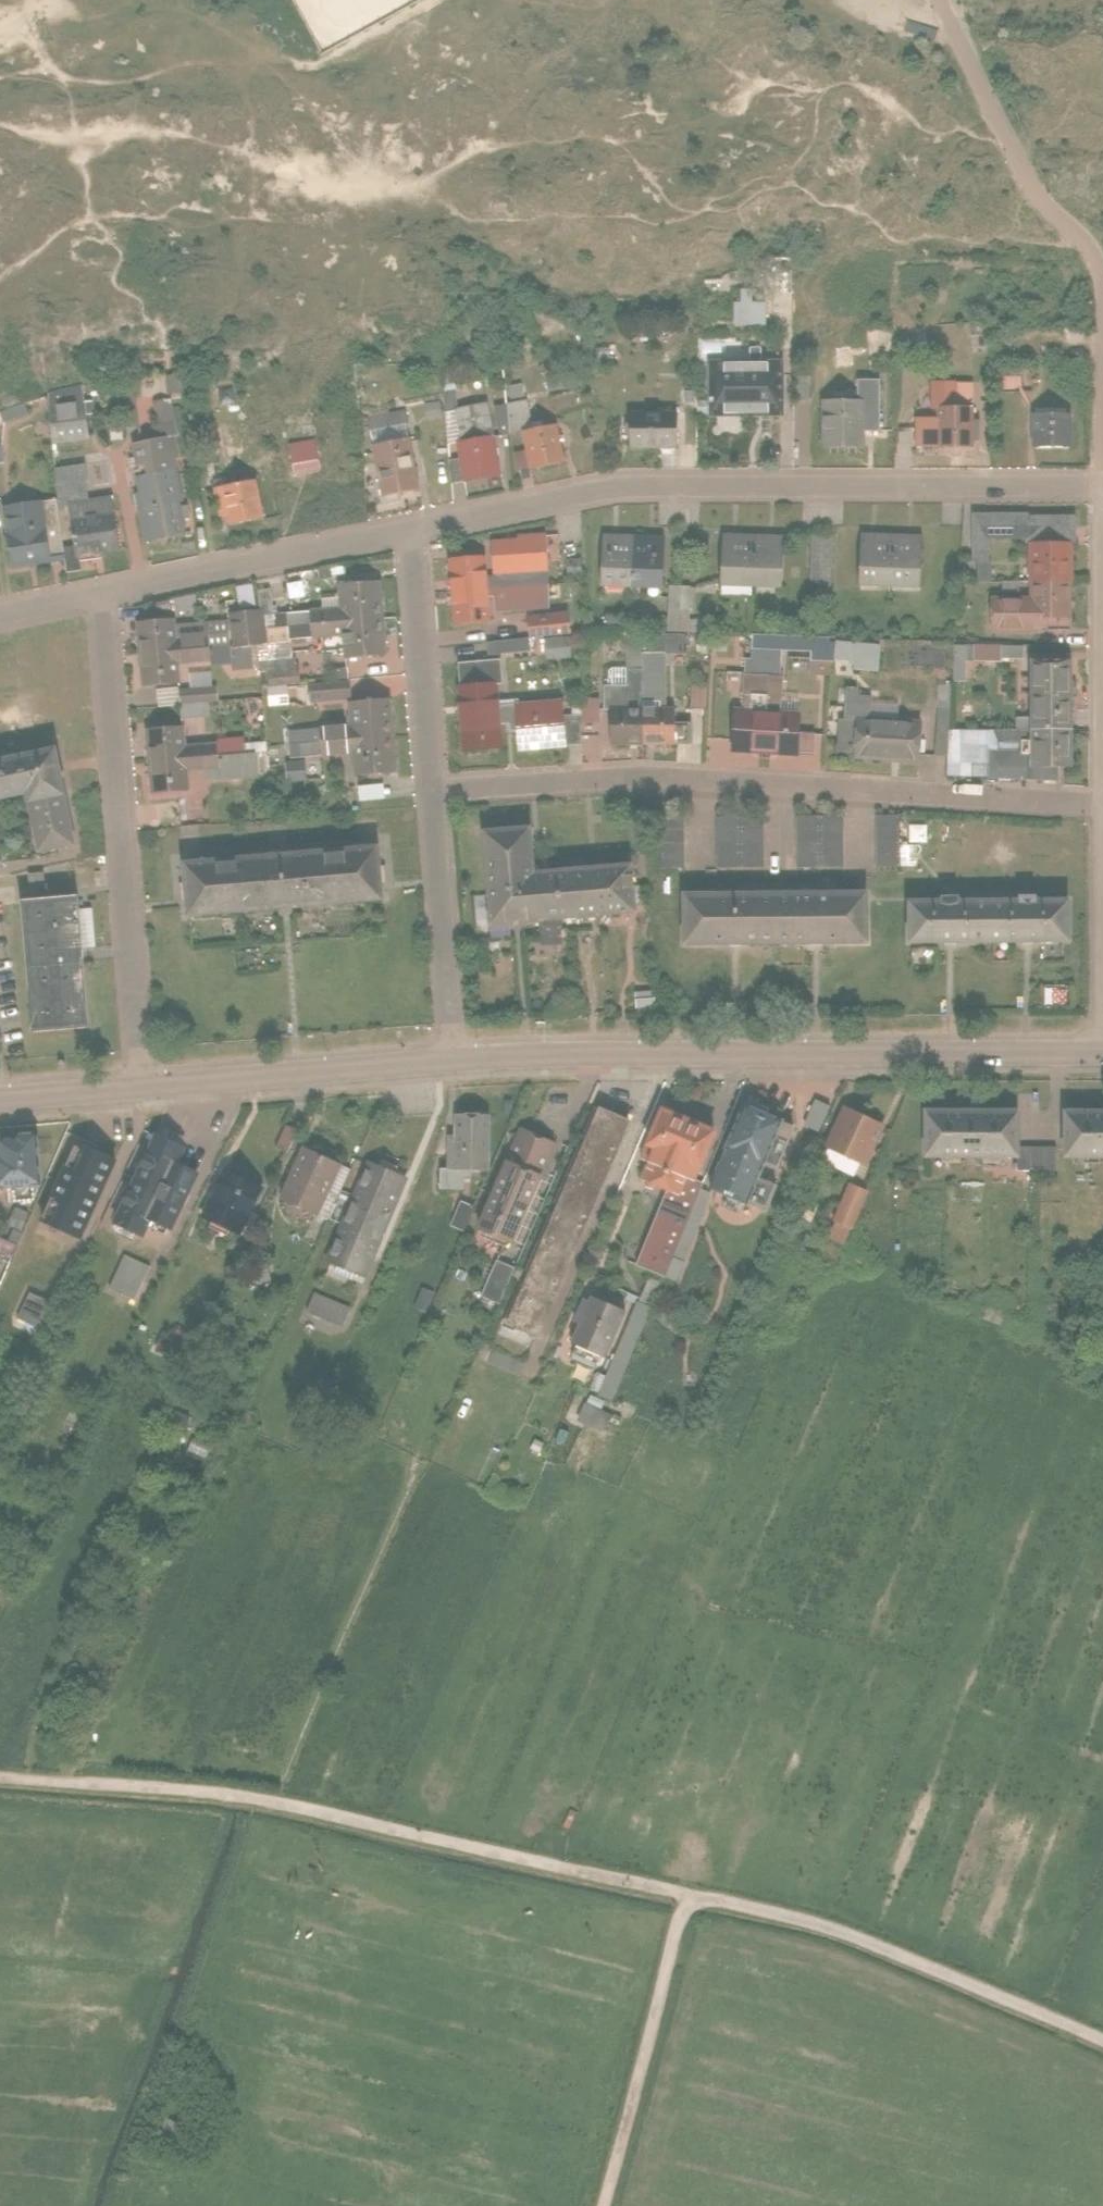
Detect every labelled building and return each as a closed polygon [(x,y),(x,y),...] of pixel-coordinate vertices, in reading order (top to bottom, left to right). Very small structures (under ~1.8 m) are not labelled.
[(772,324),(772,300),(739,300),(739,324),(772,324)] [(698,416),(776,414),(775,357),(697,358),(698,416)] [(813,449),(853,448),(853,434),(866,434),(865,384),(845,384),(845,402),(812,402),(813,449)] [(57,442),(92,435),(83,387),(48,394),(57,442)] [(908,453),(965,452),(964,391),(925,392),(926,423),(907,423),(908,453)] [(505,432),(517,430),(528,427),(523,401),(499,406),(505,432)] [(456,482),(499,474),(487,408),(442,417),(448,447),(458,445),(461,461),(452,462),(456,482)] [(628,447),(673,447),(673,411),(627,412),(628,447)] [(1029,449),(1065,448),(1063,413),(1028,414),(1029,449)] [(365,422),(370,450),(408,442),(402,415),(365,422)] [(526,470),(564,461),(555,421),(528,427),(517,430),(526,470)] [(196,534),(177,437),(134,445),(152,542),(196,534)] [(408,442),(370,450),(381,498),(418,490),(408,442)] [(325,445),(298,450),(301,466),(328,462),(325,445)] [(79,557),(133,548),(124,491),(95,496),(90,468),(65,472),(79,557)] [(257,478),(214,487),(223,526),(266,517),(257,478)] [(52,559),(44,497),(7,501),(15,564),(52,559)] [(978,560),(978,543),(1018,543),(1018,580),(1067,581),(1068,517),(965,516),(964,560),(978,560)] [(468,546),(468,558),(469,578),(541,574),(539,531),(498,533),(499,545),(468,546)] [(834,578),(835,533),(815,533),(814,578),(834,578)] [(630,535),(596,534),(594,589),(629,590),(630,535)] [(743,534),(709,534),(707,588),(742,588),(743,534)] [(777,535),(743,534),(742,588),(776,589),(777,535)] [(881,535),(847,534),(846,588),(880,589),(881,535)] [(663,535),(630,535),(629,590),(662,590),(663,535)] [(917,536),(881,535),(880,589),(916,590),(917,536)] [(430,560),(431,589),(469,587),(469,578),(468,558),(430,560)] [(565,592),(566,574),(550,573),(549,591),(565,592)] [(543,611),(541,574),(469,578),(469,587),(471,615),(543,611)] [(1067,581),(1018,580),(1017,600),(978,600),(978,628),(1066,629),(1067,581)] [(673,583),(672,629),(695,630),(696,584),(673,583)] [(469,587),(431,589),(433,626),(471,624),(471,615),(469,587)] [(373,631),(370,589),(319,593),(321,622),(292,625),(293,638),(373,631)] [(234,612),(212,614),(215,637),(237,634),(238,642),(279,638),(274,595),(233,599),(234,612)] [(215,637),(212,614),(189,616),(188,607),(140,613),(145,659),(186,654),(216,651),(215,637)] [(572,633),(570,613),(523,617),(525,638),(572,633)] [(373,631),(293,638),(295,656),(325,653),(327,677),(377,673),(373,631)] [(549,638),(550,657),(575,656),(574,637),(549,638)] [(957,679),(970,679),(970,658),(1024,659),(1025,644),(958,642),(957,679)] [(189,682),(186,654),(145,659),(148,686),(189,682)] [(1065,784),(1066,666),(1005,666),(1004,733),(930,732),(930,783),(1065,784)] [(292,683),(305,683),(305,670),(271,672),(273,705),(293,704),(292,683)] [(477,671),(447,672),(451,752),(496,750),(495,730),(493,709),(479,710),(477,671)] [(695,706),(711,706),(711,684),(696,684),(695,706)] [(212,703),(222,701),(220,688),(182,693),(186,718),(214,713),(212,703)] [(912,764),(915,724),(856,720),(858,703),(844,702),(845,695),(827,694),(823,752),(840,753),(839,759),(912,764)] [(592,745),(679,745),(679,705),(592,705),(592,745)] [(493,709),(495,730),(515,729),(516,749),(562,746),(559,706),(493,709)] [(794,714),(726,710),(723,750),(791,754),(794,714)] [(377,750),(375,711),(330,713),(331,738),(301,739),(301,753),(377,750)] [(159,791),(195,788),(193,772),(227,769),(224,738),(192,741),(190,724),(153,727),(159,791)] [(61,745),(0,756),(0,804),(32,798),(42,853),(80,846),(61,745)] [(378,785),(377,750),(301,753),(302,767),(333,766),(334,787),(378,785)] [(901,867),(900,815),(876,816),(877,867),(901,867)] [(845,873),(845,816),(796,816),(797,873),(845,873)] [(686,870),(685,817),(661,817),(662,870),(686,870)] [(766,871),(766,818),(717,818),(717,871),(766,871)] [(530,825),(481,829),(484,871),(487,919),(511,917),(581,912),(625,909),(624,887),(622,864),(534,870),(530,825)] [(388,844),(190,858),(193,889),(195,918),(290,911),(392,903),(390,872),(388,844)] [(83,893),(24,897),(32,1032),(92,1028),(83,893)] [(870,945),(869,893),(685,894),(685,947),(731,946),(816,946),(870,945)] [(1071,943),(1071,898),(910,900),(910,945),(950,945),(1029,943),(1071,943)] [(641,1264),(666,1274),(727,1126),(668,1101),(645,1157),(651,1160),(644,1178),(672,1189),(641,1264)] [(746,1101),(711,1185),(766,1208),(777,1182),(764,1177),(769,1163),(779,1167),(798,1123),(746,1101)] [(600,1102),(509,1320),(544,1335),(636,1117),(600,1102)] [(827,1108),(814,1103),(805,1126),(818,1131),(827,1108)] [(847,1108),(830,1147),(871,1165),(888,1126),(847,1108)] [(910,1157),(1005,1156),(1005,1108),(909,1108),(910,1157)] [(1102,1155),(1102,1108),(1059,1108),(1058,1155),(1102,1155)] [(460,1121),(459,1172),(445,1172),(445,1191),(467,1192),(467,1181),(474,1181),(474,1172),(491,1172),(492,1121),(460,1121)] [(162,1122),(116,1221),(145,1235),(151,1222),(171,1231),(202,1164),(194,1160),(200,1146),(189,1141),(191,1135),(162,1122)] [(291,1151),(302,1128),(290,1123),(279,1146),(291,1151)] [(45,1184),(42,1135),(0,1137),(0,1187),(45,1184)] [(526,1135),(484,1234),(519,1248),(561,1150),(526,1135)] [(119,1155),(84,1140),(47,1222),(82,1238),(119,1155)] [(307,1148),(285,1198),(324,1216),(347,1166),(307,1148)] [(1026,1181),(1026,1158),(995,1159),(995,1181),(1026,1181)] [(372,1168),(333,1265),(369,1279),(407,1182),(372,1168)] [(225,1185),(208,1220),(239,1235),(256,1200),(225,1185)] [(852,1185),(835,1222),(853,1229),(869,1193),(852,1185)] [(469,1229),(476,1202),(463,1199),(456,1226),(469,1229)] [(113,1287),(139,1298),(153,1264),(127,1253),(113,1287)] [(604,1394),(618,1399),(664,1280),(650,1274),(604,1394)] [(45,1326),(53,1297),(31,1291),(23,1320),(45,1326)] [(347,1324),(355,1305),(318,1291),(311,1310),(347,1324)] [(556,1336),(548,1354),(582,1370),(603,1322),(568,1307),(566,1311),(561,1309),(550,1333),(556,1336)] [(310,1312),(306,1323),(336,1333),(340,1322),(310,1312)] [(581,1420),(610,1429),(616,1410),(587,1401),(581,1420)]
